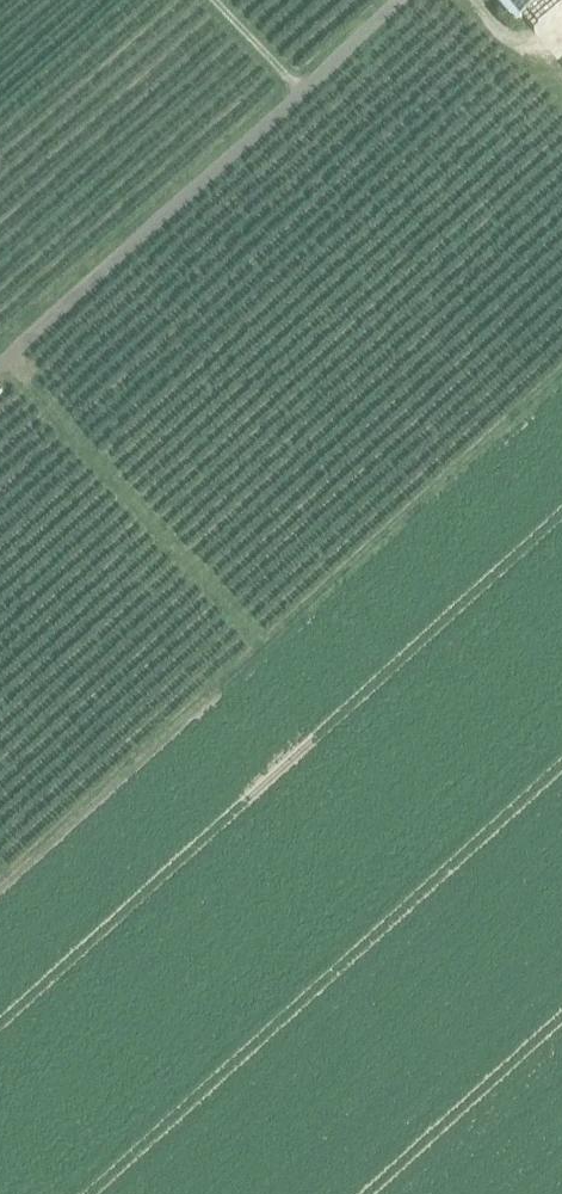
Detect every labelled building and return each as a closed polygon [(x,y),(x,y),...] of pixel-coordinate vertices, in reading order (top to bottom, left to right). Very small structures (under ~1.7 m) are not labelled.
[(520,22),(546,0),(501,0),(520,22)]
